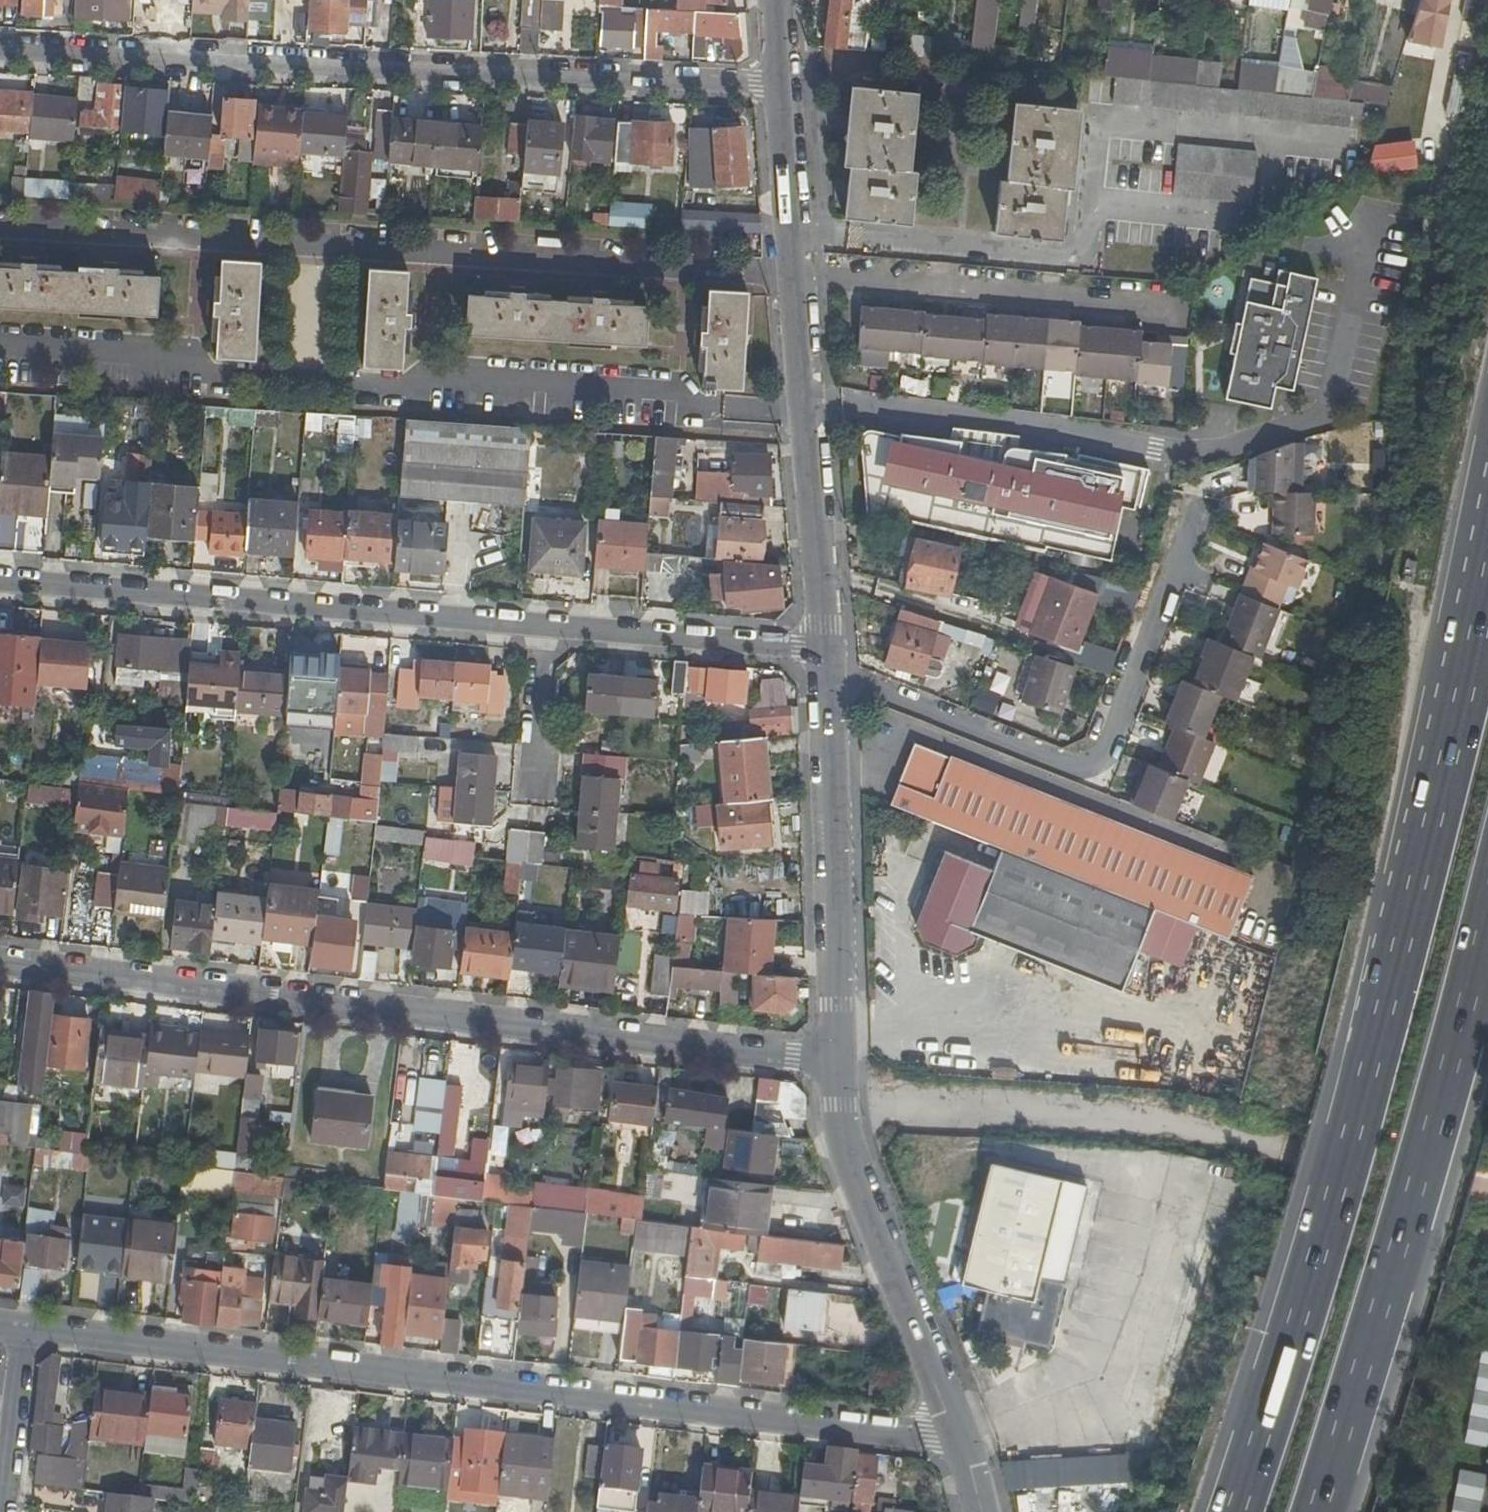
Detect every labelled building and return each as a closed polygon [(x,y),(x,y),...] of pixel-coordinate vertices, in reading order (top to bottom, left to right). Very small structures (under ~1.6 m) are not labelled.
[(53,0),(22,0),(21,12),(52,13),(53,0)] [(76,17),(128,19),(129,0),(76,0),(76,17)] [(192,2),(224,3),(224,11),(224,18),(249,20),(250,0),(192,0),(192,2)] [(353,1),(344,0),(311,0),(309,30),(346,32),(346,21),(347,17),(347,10),(353,10),(353,1)] [(353,1),(353,10),(353,17),(349,17),(347,17),(346,21),(365,22),(366,0),(353,0),(353,1)] [(472,38),(473,0),(414,0),(413,13),(430,14),(429,36),(472,38)] [(540,31),(540,29),(541,7),(541,0),(523,0),(521,30),(524,30),(540,31)] [(541,7),(540,29),(560,30),(561,2),(573,3),(573,0),(541,0),(541,7)] [(677,9),(695,10),(706,11),(707,3),(727,4),(727,0),(678,0),(677,9)] [(828,45),(848,46),(854,0),(834,0),(828,45)] [(977,25),(990,26),(993,0),(980,0),(977,25)] [(990,26),(997,27),(1000,0),(993,0),(990,26)] [(1034,0),(1018,0),(1017,30),(1032,31),(1034,0)] [(1114,9),(1116,0),(1100,0),(1099,7),(1114,9)] [(1303,24),(1319,27),(1317,35),(1327,37),(1335,0),(1308,0),(1303,24)] [(1430,1),(1427,0),(1416,0),(1410,23),(1423,27),(1430,1)] [(224,3),(192,2),(192,4),(192,10),(224,11),(224,3)] [(618,12),(618,5),(599,4),(599,12),(601,12),(599,44),(636,46),(636,30),(630,29),(630,22),(620,22),(620,12),(618,12)] [(656,28),(694,30),(695,10),(677,9),(647,7),(644,59),(662,60),(663,47),(655,46),(656,28)] [(744,53),(740,12),(706,11),(695,10),(694,30),(693,57),(704,57),(706,33),(716,33),(723,33),(723,40),(724,58),(738,58),(744,53)] [(307,34),(308,13),(299,13),(298,34),(307,34)] [(540,31),(524,30),(523,48),(539,49),(540,31)] [(910,32),(908,53),(932,55),(936,35),(910,32)] [(1414,74),(1424,36),(1410,32),(1400,70),(1414,74)] [(972,59),(975,40),(936,35),(932,55),(972,59)] [(972,59),(986,61),(987,42),(975,40),(972,59)] [(1106,74),(1119,75),(1152,78),(1154,63),(1108,58),(1106,74)] [(1199,59),(1196,83),(1222,85),(1225,62),(1199,59)] [(1241,88),(1278,91),(1282,70),(1283,67),(1244,61),(1241,88)] [(1317,82),(1337,84),(1341,68),(1342,63),(1321,61),(1318,73),(1317,82)] [(1356,86),(1358,78),(1360,70),(1341,68),(1337,84),(1356,86)] [(1278,91),(1314,94),(1317,82),(1318,73),(1282,70),(1278,91)] [(1361,126),(1363,99),(1353,98),(1314,94),(1278,91),(1241,88),(1222,85),(1196,83),(1152,78),(1119,75),(1118,99),(1361,126)] [(1384,101),(1388,102),(1395,82),(1358,78),(1356,86),(1353,98),(1363,99),(1384,101)] [(122,85),(98,82),(95,111),(82,110),(81,125),(84,125),(83,133),(106,135),(107,128),(118,129),(122,85)] [(1314,94),(1353,98),(1356,86),(1337,84),(1317,82),(1314,94)] [(1434,82),(1432,103),(1444,104),(1446,83),(1434,82)] [(912,169),(920,89),(860,84),(851,161),(859,163),(853,215),(914,221),(918,169),(912,169)] [(121,127),(166,131),(168,113),(168,108),(168,103),(160,103),(161,89),(125,86),(121,127)] [(170,90),(161,89),(160,103),(168,103),(170,90)] [(30,129),(33,95),(33,93),(1,91),(0,91),(0,131),(6,132),(6,127),(30,129)] [(78,99),(33,95),(30,129),(29,137),(47,139),(47,134),(74,136),(78,99)] [(221,135),(211,134),(209,151),(208,166),(220,167),(224,135),(243,136),(242,158),(254,159),(256,137),(251,136),(255,99),(225,97),(221,135)] [(1071,185),(1078,106),(1018,100),(1008,178),(1003,178),(998,229),(1060,236),(1065,185),(1071,185)] [(303,111),(259,107),(256,137),(254,159),(254,160),(298,163),(300,150),(303,111)] [(168,113),(212,117),(213,112),(168,108),(168,113)] [(300,150),(345,154),(346,143),(348,114),(303,109),(303,111),(300,150)] [(394,110),(380,109),(377,133),(381,134),(379,153),(390,154),(393,119),(394,110)] [(212,117),(168,113),(166,131),(165,147),(209,151),(211,134),(212,117)] [(572,156),(616,160),(618,136),(612,136),(613,120),(595,119),(595,116),(576,114),(572,156)] [(634,121),(619,120),(618,136),(616,160),(615,169),(632,169),(632,162),(672,163),(674,122),(663,122),(663,117),(650,116),(650,121),(634,121)] [(393,119),(390,154),(389,160),(434,164),(436,143),(438,123),(416,121),(393,119)] [(508,153),(525,154),(528,124),(511,122),(508,153)] [(562,125),(528,122),(528,124),(525,154),(524,169),(558,172),(562,125)] [(483,127),(438,123),(436,143),(434,164),(479,168),(483,127)] [(750,186),(744,125),(699,129),(703,177),(716,176),(718,188),(750,186)] [(366,145),(346,143),(345,154),(340,211),(385,214),(386,206),(365,205),(370,156),(365,156),(366,145)] [(1256,201),(1261,152),(1182,144),(1176,193),(1256,201)] [(1408,144),(1381,144),(1381,164),(1409,164),(1408,144)] [(26,171),(14,170),(12,194),(24,195),(25,180),(26,171)] [(70,184),(25,180),(24,195),(69,197),(70,184)] [(117,184),(71,181),(70,184),(69,197),(115,200),(117,184)] [(161,184),(117,181),(117,184),(115,200),(160,202),(161,184)] [(521,199),(476,197),(474,218),(519,221),(521,199)] [(611,214),(593,213),(592,224),(610,225),(611,214)] [(764,218),(683,213),(681,229),(765,233),(764,218)] [(241,361),(246,262),(207,259),(206,276),(201,276),(199,301),(194,301),(193,316),(198,316),(197,341),(202,342),(201,358),(241,361)] [(144,321),(145,281),(129,280),(129,275),(104,273),(105,269),(90,268),(89,272),(65,271),(64,276),(47,275),(47,270),(23,268),(23,263),(8,263),(8,267),(0,267),(0,312),(144,321)] [(1250,272),(1241,321),(1247,322),(1242,349),(1236,347),(1227,393),(1273,401),(1277,380),(1296,382),(1316,270),(1278,263),(1275,277),(1250,272)] [(395,278),(355,275),(349,373),(390,375),(391,359),(396,359),(397,334),(402,335),(403,320),(398,320),(399,295),(394,294),(395,278)] [(455,299),(452,339),(632,351),(634,311),(618,310),(618,305),(593,304),(594,299),(579,298),(578,302),(554,301),(553,306),(536,305),(536,300),(511,298),(512,293),(497,292),(496,297),(472,295),(471,300),(455,299)] [(737,299),(697,296),(696,313),(691,312),(689,337),(684,337),(683,351),(688,351),(686,376),(691,376),(690,392),(692,393),(692,398),(703,399),(703,393),(731,395),(737,299)] [(895,348),(900,305),(868,302),(864,344),(895,348)] [(927,350),(930,311),(931,308),(900,305),(895,348),(897,348),(927,350)] [(956,356),(960,314),(930,311),(927,350),(927,353),(953,355),(956,356)] [(1017,364),(1022,314),(993,311),(992,317),(988,359),(988,361),(1017,364)] [(988,359),(992,317),(960,314),(956,356),(988,359)] [(1049,367),(1054,317),(1022,314),(1017,364),(1049,367)] [(1079,370),(1084,324),(1085,320),(1054,317),(1049,367),(1079,370)] [(1247,322),(1241,321),(1235,320),(1230,346),(1236,347),(1242,349),(1247,322)] [(1111,377),(1116,327),(1084,324),(1079,370),(1079,374),(1111,377)] [(1142,379),(1146,341),(1146,330),(1116,327),(1111,377),(1142,379)] [(1187,388),(1191,336),(1177,335),(1176,344),(1146,341),(1142,379),(1141,382),(1171,385),(1171,387),(1187,388)] [(894,362),(895,348),(864,344),(862,358),(894,362)] [(896,357),(926,359),(927,353),(927,350),(897,348),(896,357)] [(952,368),(953,355),(927,353),(926,359),(925,366),(952,368)] [(925,377),(923,392),(932,394),(934,378),(925,377)] [(1096,392),(1106,392),(1106,381),(1096,380),(1096,392)] [(230,421),(256,423),(257,408),(231,406),(230,421)] [(280,425),(282,410),(257,408),(256,423),(280,425)] [(354,448),(357,415),(342,414),(339,447),(354,448)] [(371,418),(359,417),(358,427),(370,428),(371,418)] [(456,422),(406,418),(404,444),(403,459),(453,463),(456,422)] [(453,464),(527,469),(530,426),(482,423),(456,422),(453,463),(453,464)] [(863,434),(864,452),(1135,498),(1137,488),(1143,489),(1148,466),(1078,451),(1076,455),(1064,453),(1065,451),(1010,443),(1006,445),(1003,450),(1000,470),(956,464),(968,437),(907,428),(907,431),(879,424),(872,424),(866,428),(863,434)] [(49,484),(75,486),(76,474),(100,477),(104,437),(54,432),(52,455),(49,484)] [(675,436),(655,435),(651,494),(669,496),(671,496),(672,477),(681,478),(682,453),(674,452),(675,436)] [(1296,485),(1295,435),(1261,449),(1261,485),(1276,486),(1296,485)] [(387,458),(403,459),(404,444),(389,443),(387,458)] [(2,451),(0,476),(0,503),(26,505),(26,511),(47,512),(49,491),(49,484),(52,455),(2,451)] [(1135,498),(864,452),(869,512),(1048,550),(1048,544),(1107,556),(1118,503),(1133,506),(1135,498)] [(139,454),(130,453),(129,461),(138,462),(139,454)] [(773,503),(770,454),(749,455),(750,460),(734,461),(735,477),(697,475),(695,498),(736,500),(773,503)] [(453,463),(403,459),(400,495),(398,515),(398,520),(447,524),(450,499),(453,464),(453,463)] [(100,541),(138,545),(144,462),(138,462),(129,461),(128,461),(125,500),(103,498),(100,541)] [(527,469),(453,464),(450,499),(524,504),(527,469)] [(218,474),(201,473),(200,487),(199,498),(216,499),(218,474)] [(146,533),(195,537),(198,510),(199,498),(200,487),(150,483),(146,533)] [(74,494),(75,486),(49,484),(49,491),(74,494)] [(1321,485),(1296,485),(1276,486),(1276,503),(1280,504),(1281,528),(1321,527),(1321,485)] [(668,517),(669,496),(651,494),(649,515),(668,517)] [(299,503),(249,500),(248,515),(245,549),(295,553),(299,503)] [(719,538),(717,558),(739,560),(761,562),(763,534),(766,532),(767,526),(764,523),(765,504),(722,501),(721,516),(716,516),(715,523),(720,523),(719,538)] [(307,555),(344,558),(348,512),(312,509),(307,555)] [(195,537),(195,539),(211,540),(213,511),(198,510),(195,537)] [(210,551),(245,554),(245,549),(248,515),(213,511),(211,540),(210,551)] [(398,515),(348,511),(348,512),(344,558),(344,563),(375,566),(375,558),(394,560),(398,520),(398,515)] [(665,554),(668,517),(649,515),(648,524),(646,552),(665,554)] [(534,519),(530,568),(580,573),(584,523),(534,519)] [(447,524),(398,520),(394,560),(393,567),(443,571),(447,524)] [(622,565),(645,567),(646,552),(648,524),(599,520),(595,563),(612,565),(622,565)] [(964,544),(903,531),(899,553),(905,554),(916,557),(911,583),(952,592),(964,544)] [(1245,583),(1281,598),(1290,575),(1300,579),(1311,550),(1268,533),(1258,560),(1254,559),(1245,583)] [(686,572),(687,556),(665,554),(646,552),(645,567),(644,569),(686,572)] [(905,554),(899,580),(911,583),(916,557),(905,554)] [(782,602),(778,564),(761,562),(739,560),(741,574),(726,576),(728,599),(743,598),(744,605),(782,602)] [(580,573),(530,568),(529,578),(562,580),(562,575),(580,577),(580,573)] [(1021,631),(1031,633),(1054,577),(1044,572),(1021,631)] [(1139,601),(1146,582),(1103,574),(1099,593),(1139,601)] [(1080,645),(1099,593),(1054,577),(1031,633),(1080,645)] [(530,580),(529,593),(576,595),(577,582),(530,580)] [(1263,647),(1281,598),(1245,583),(1226,632),(1253,644),(1263,647)] [(939,617),(904,606),(891,660),(942,675),(946,656),(931,652),(937,631),(939,617)] [(939,617),(937,631),(964,640),(968,627),(939,617)] [(1221,682),(1236,688),(1253,644),(1226,632),(1213,627),(1195,672),(1221,682)] [(42,635),(0,632),(0,702),(36,705),(38,682),(42,637),(42,635)] [(979,649),(991,652),(997,636),(985,632),(979,649)] [(186,639),(122,633),(118,682),(142,684),(142,677),(183,681),(186,639)] [(92,641),(42,637),(38,682),(88,687),(92,641)] [(215,723),(235,725),(236,716),(236,710),(238,692),(240,665),(241,653),(221,651),(222,643),(210,642),(209,650),(208,660),(191,659),(186,710),(216,713),(215,723)] [(1112,673),(1119,655),(1094,645),(1085,664),(1112,673)] [(209,650),(192,649),(191,659),(208,660),(209,650)] [(1078,663),(1039,650),(1023,697),(1062,709),(1078,663)] [(240,665),(274,669),(275,657),(241,653),(240,665)] [(420,695),(454,697),(457,662),(455,662),(422,660),(422,671),(415,671),(404,670),(400,705),(419,706),(420,695)] [(686,694),(689,667),(689,662),(674,661),(672,693),(686,694)] [(491,665),(457,662),(454,697),(482,700),(481,710),(502,712),(505,677),(491,676),(491,665)] [(274,669),(240,665),(238,692),(236,710),(263,712),(286,715),(290,670),(274,669)] [(748,672),(689,667),(686,694),(685,704),(708,706),(709,688),(727,690),(726,700),(746,702),(748,672)] [(1205,729),(1221,682),(1195,672),(1186,668),(1169,714),(1178,718),(1205,729)] [(586,708),(621,711),(624,677),(589,674),(586,708)] [(658,679),(624,677),(621,711),(655,714),(658,679)] [(482,700),(454,697),(453,708),(481,710),(482,700)] [(753,724),(745,725),(746,736),(746,737),(793,732),(791,705),(751,709),(753,724)] [(263,719),(263,712),(236,710),(236,716),(263,719)] [(1200,775),(1215,734),(1205,729),(1178,718),(1162,760),(1192,771),(1200,775)] [(728,737),(746,736),(745,725),(745,722),(726,723),(728,737)] [(176,732),(118,726),(116,749),(151,752),(150,768),(173,770),(176,732)] [(419,752),(421,736),(385,733),(384,749),(419,752)] [(722,740),(727,802),(767,798),(768,798),(762,736),(722,740)] [(1194,922),(1228,935),(1254,873),(952,752),(952,754),(916,741),(892,800),(999,845),(1194,922)] [(699,758),(697,743),(682,744),(680,760),(699,758)] [(461,751),(458,787),(494,790),(497,754),(461,751)] [(587,753),(582,808),(617,811),(621,771),(627,772),(628,756),(587,753)] [(310,793),(300,792),(280,790),(278,811),(345,818),(377,821),(383,757),(366,755),(362,799),(353,798),(352,797),(310,793)] [(1135,799),(1142,801),(1159,759),(1153,756),(1135,799)] [(1142,801),(1174,814),(1192,771),(1162,760),(1159,759),(1142,801)] [(79,782),(178,795),(180,776),(81,765),(79,782)] [(27,801),(76,807),(79,788),(30,782),(27,801)] [(439,820),(455,821),(458,787),(442,785),(439,820)] [(491,824),(494,790),(458,787),(455,821),(454,834),(476,837),(476,841),(484,842),(486,829),(474,827),(474,823),(491,824)] [(111,832),(124,833),(129,794),(79,788),(76,807),(74,827),(111,832)] [(771,843),(767,798),(727,802),(697,804),(699,825),(719,823),(721,847),(771,843)] [(197,823),(214,824),(225,826),(226,817),(227,811),(228,806),(178,800),(173,842),(195,845),(196,833),(197,823)] [(249,809),(228,806),(227,811),(226,817),(247,820),(249,809)] [(614,846),(617,811),(582,808),(579,843),(614,846)] [(278,812),(268,811),(267,819),(277,820),(278,812)] [(1302,822),(1285,816),(1280,831),(1297,837),(1302,822)] [(337,853),(341,820),(327,818),(323,851),(337,853)] [(212,834),(214,824),(197,823),(196,833),(212,834)] [(375,838),(425,844),(426,835),(427,830),(403,828),(377,824),(375,838)] [(513,827),(510,861),(523,862),(526,863),(529,829),(513,827)] [(546,831),(529,829),(526,863),(537,864),(542,865),(546,831)] [(124,833),(111,832),(110,847),(115,847),(122,848),(124,833)] [(476,837),(454,834),(454,838),(426,835),(425,844),(424,853),(454,857),(454,859),(473,861),(476,841),(476,837)] [(1178,960),(1194,922),(999,845),(991,865),(943,846),(914,918),(922,938),(952,950),(972,942),(976,929),(1118,986),(1136,944),(1178,960)] [(122,848),(115,847),(113,865),(120,865),(120,863),(122,853),(122,848)] [(171,860),(122,853),(120,863),(170,869),(171,860)] [(15,905),(20,863),(0,861),(0,903),(15,905)] [(523,862),(510,861),(506,889),(520,891),(521,880),(523,862)] [(523,862),(521,880),(535,881),(537,864),(526,863),(523,862)] [(640,862),(639,875),(632,875),(629,903),(677,909),(680,881),(655,878),(657,864),(640,862)] [(135,903),(165,907),(170,869),(120,863),(120,865),(115,909),(134,911),(135,903)] [(18,919),(35,921),(36,913),(41,913),(64,915),(69,873),(24,868),(18,919)] [(615,887),(617,873),(588,870),(586,883),(615,887)] [(353,901),(367,903),(371,876),(356,875),(353,901)] [(263,933),(293,937),(312,940),(318,895),(268,888),(267,900),(263,933)] [(708,891),(681,889),(679,914),(694,915),(707,916),(708,891)] [(267,900),(217,894),(216,906),(212,936),(262,942),(263,933),(267,900)] [(460,930),(463,902),(421,898),(418,925),(460,930)] [(14,912),(15,905),(0,903),(0,910),(14,912)] [(135,903),(134,911),(164,915),(165,907),(135,903)] [(177,907),(171,956),(190,958),(191,948),(211,950),(212,936),(216,906),(182,903),(177,907)] [(403,946),(412,947),(417,911),(367,905),(363,941),(403,946)] [(513,944),(511,967),(561,974),(566,930),(566,928),(535,925),(536,922),(530,912),(517,911),(515,934),(513,944)] [(691,941),(694,915),(679,914),(675,940),(691,941)] [(345,918),(316,915),(310,962),(349,967),(352,942),(339,941),(341,926),(344,927),(345,918)] [(775,920),(728,917),(723,971),(736,972),(756,974),(770,975),(775,920)] [(453,931),(418,926),(414,962),(449,966),(453,931)] [(460,970),(509,977),(511,967),(513,944),(515,934),(465,928),(460,970)] [(560,983),(614,988),(620,936),(566,930),(561,974),(560,983)] [(412,947),(403,946),(402,956),(411,957),(412,947)] [(375,956),(362,954),(359,979),(372,980),(375,956)] [(650,992),(669,995),(670,988),(672,966),(673,958),(655,956),(650,992)] [(699,986),(720,988),(720,970),(685,967),(672,966),(670,988),(677,989),(677,984),(691,985),(690,992),(698,993),(699,986)] [(723,971),(720,970),(720,988),(720,1004),(736,1006),(736,972),(723,971)] [(770,975),(756,974),(755,1008),(784,1011),(794,1003),(794,977),(770,975)] [(20,1090),(43,1093),(46,1062),(52,1013),(55,991),(33,989),(20,1090)] [(90,1017),(52,1013),(46,1062),(53,1062),(51,1076),(82,1080),(90,1017)] [(169,1026),(151,1023),(149,1040),(146,1065),(145,1070),(158,1071),(196,1076),(197,1068),(201,1034),(168,1030),(169,1026)] [(251,1035),(202,1029),(201,1034),(197,1068),(247,1073),(247,1072),(247,1071),(251,1035)] [(259,1033),(256,1058),(294,1063),(298,1032),(276,1029),(275,1034),(259,1033)] [(94,1078),(144,1084),(144,1082),(145,1070),(146,1065),(149,1040),(120,1036),(120,1032),(100,1030),(94,1078)] [(522,1096),(520,1111),(538,1113),(544,1068),(509,1064),(506,1094),(522,1096)] [(600,1109),(605,1066),(591,1064),(590,1068),(560,1065),(559,1077),(548,1076),(546,1091),(557,1092),(555,1112),(570,1113),(571,1105),(600,1109)] [(671,1087),(674,1066),(661,1065),(658,1087),(654,1119),(724,1127),(729,1096),(671,1087)] [(158,1071),(145,1070),(144,1082),(156,1084),(158,1071)] [(261,1074),(247,1072),(247,1073),(237,1153),(235,1170),(255,1172),(257,1155),(252,1153),(261,1074)] [(759,1077),(753,1131),(777,1134),(790,1135),(776,1105),(775,1101),(776,1080),(772,1078),(759,1077)] [(447,1081),(422,1078),(416,1129),(441,1132),(446,1084),(447,1081)] [(617,1082),(613,1119),(638,1122),(638,1128),(637,1135),(652,1137),(654,1119),(658,1087),(617,1082)] [(461,1086),(446,1084),(441,1132),(438,1157),(433,1193),(458,1196),(483,1199),(486,1176),(487,1165),(452,1160),(461,1086)] [(318,1088),(312,1138),(366,1145),(372,1094),(318,1088)] [(2,1141),(36,1145),(38,1134),(28,1132),(29,1121),(30,1120),(32,1104),(0,1100),(0,1131),(3,1132),(2,1141)] [(638,1122),(613,1119),(612,1125),(638,1128),(638,1122)] [(399,1127),(391,1126),(388,1151),(396,1152),(399,1127)] [(772,1169),(777,1134),(753,1131),(731,1128),(726,1163),(772,1169)] [(64,1149),(85,1152),(87,1135),(66,1132),(64,1149)] [(135,1156),(136,1145),(117,1143),(115,1155),(125,1156),(135,1158),(135,1156)] [(34,1160),(88,1167),(90,1152),(85,1152),(64,1149),(36,1145),(34,1160)] [(158,1148),(136,1145),(135,1156),(157,1158),(158,1148)] [(235,1170),(237,1153),(215,1151),(213,1167),(235,1170)] [(417,1176),(416,1191),(421,1192),(433,1193),(438,1157),(396,1152),(388,1151),(384,1186),(384,1187),(405,1190),(407,1175),(417,1176)] [(1037,1265),(1062,1173),(989,1154),(958,1272),(984,1280),(975,1318),(1047,1338),(1064,1273),(1037,1265)] [(157,1169),(184,1172),(185,1164),(158,1160),(157,1169)] [(284,1175),(285,1166),(268,1164),(267,1173),(284,1175)] [(296,1165),(286,1164),(285,1166),(284,1175),(295,1177),(296,1165)] [(213,1167),(212,1167),(209,1187),(233,1189),(233,1187),(235,1170),(213,1167)] [(233,1187),(282,1193),(283,1189),(284,1175),(267,1173),(255,1172),(235,1170),(233,1187)] [(295,1177),(284,1175),(283,1189),(282,1193),(282,1195),(294,1197),(297,1177),(295,1177)] [(704,1175),(699,1225),(714,1227),(738,1230),(742,1230),(769,1234),(774,1184),(704,1175)] [(509,1179),(486,1176),(483,1199),(496,1201),(523,1204),(525,1190),(508,1188),(509,1179)] [(590,1189),(536,1183),(535,1191),(533,1205),(578,1211),(588,1212),(590,1191),(590,1189)] [(535,1191),(525,1190),(523,1204),(533,1205),(535,1191)] [(644,1197),(590,1191),(588,1212),(637,1218),(642,1218),(643,1206),(644,1197)] [(433,1193),(421,1192),(417,1220),(455,1225),(457,1208),(458,1196),(433,1193)] [(577,1224),(578,1211),(533,1205),(531,1219),(577,1224)] [(268,1208),(251,1206),(250,1214),(267,1216),(268,1208)] [(688,1211),(643,1206),(642,1218),(648,1219),(686,1224),(688,1211)] [(484,1256),(487,1230),(476,1229),(478,1210),(457,1208),(455,1225),(450,1267),(449,1280),(468,1282),(469,1265),(475,1265),(476,1255),(484,1256)] [(235,1212),(232,1236),(248,1238),(271,1241),(274,1216),(267,1216),(250,1214),(235,1212)] [(92,1214),(90,1228),(102,1229),(103,1215),(92,1214)] [(121,1231),(127,1232),(128,1219),(128,1218),(103,1215),(102,1229),(90,1228),(87,1257),(98,1258),(98,1264),(107,1265),(108,1259),(117,1260),(121,1231)] [(642,1218),(637,1218),(635,1229),(646,1230),(648,1219),(642,1218)] [(178,1225),(128,1219),(127,1232),(122,1273),(172,1279),(178,1225)] [(708,1277),(711,1242),(728,1245),(729,1248),(734,1245),(740,1246),(742,1230),(738,1230),(714,1227),(699,1225),(692,1224),(686,1274),(708,1277)] [(31,1234),(23,1300),(37,1302),(42,1266),(65,1269),(69,1239),(68,1239),(69,1228),(53,1226),(52,1237),(31,1234)] [(841,1264),(844,1243),(802,1238),(776,1234),(774,1256),(841,1264)] [(232,1236),(227,1236),(226,1249),(247,1251),(248,1238),(232,1236)] [(482,1316),(519,1320),(520,1315),(529,1238),(516,1236),(513,1261),(504,1260),(502,1278),(487,1276),(482,1316)] [(19,1285),(24,1242),(0,1239),(0,1283),(19,1285)] [(318,1316),(367,1323),(370,1305),(372,1286),(338,1281),(342,1251),(326,1249),(325,1261),(318,1316)] [(325,1261),(275,1255),(270,1298),(299,1301),(297,1314),(318,1316),(325,1261)] [(393,1265),(375,1264),(372,1286),(370,1305),(386,1307),(381,1344),(402,1346),(404,1332),(405,1327),(411,1277),(412,1262),(413,1257),(394,1255),(393,1265)] [(773,1260),(772,1275),(802,1278),(803,1263),(773,1260)] [(450,1267),(412,1262),(411,1277),(449,1282),(449,1280),(450,1267)] [(575,1311),(625,1318),(631,1269),(581,1263),(575,1311)] [(186,1266),(179,1320),(216,1324),(222,1282),(223,1270),(186,1266)] [(107,1273),(102,1310),(109,1311),(117,1312),(122,1274),(107,1273)] [(719,1369),(717,1384),(738,1387),(740,1375),(743,1348),(733,1346),(735,1337),(725,1336),(689,1331),(694,1293),(712,1295),(715,1277),(708,1277),(686,1274),(679,1330),(673,1379),(702,1383),(703,1367),(719,1369)] [(449,1282),(411,1277),(405,1327),(443,1331),(444,1317),(449,1282)] [(241,1285),(222,1282),(216,1324),(253,1329),(259,1329),(265,1281),(242,1278),(241,1285)] [(744,1302),(763,1304),(765,1285),(746,1283),(744,1302)] [(827,1330),(831,1292),(790,1287),(786,1325),(827,1330)] [(522,1314),(520,1315),(519,1320),(518,1328),(557,1331),(558,1317),(554,1317),(555,1296),(524,1294),(522,1314)] [(625,1318),(575,1311),(574,1326),(623,1332),(625,1318)] [(318,1316),(318,1321),(367,1328),(367,1323),(318,1316)] [(460,1319),(444,1317),(443,1331),(442,1336),(440,1351),(456,1353),(460,1319)] [(649,1360),(647,1376),(673,1379),(679,1330),(638,1325),(639,1319),(625,1318),(623,1332),(621,1357),(649,1360)] [(746,1323),(726,1321),(725,1336),(735,1337),(733,1346),(743,1348),(745,1337),(746,1323)] [(405,1327),(404,1332),(442,1336),(443,1331),(405,1327)] [(794,1382),(799,1343),(745,1337),(743,1348),(740,1375),(794,1382)] [(1487,1464),(1487,1352),(1468,1461),(1487,1464)] [(51,1426),(59,1355),(54,1355),(42,1365),(31,1456),(41,1457),(38,1484),(83,1490),(86,1462),(70,1460),(58,1459),(61,1427),(51,1426)] [(192,1392),(152,1387),(150,1399),(145,1441),(144,1451),(185,1456),(192,1392)] [(90,1434),(145,1441),(150,1399),(129,1396),(128,1400),(95,1395),(91,1425),(90,1434)] [(216,1445),(251,1450),(255,1420),(256,1412),(257,1407),(221,1403),(216,1445)] [(255,1420),(283,1423),(283,1415),(256,1412),(255,1420)] [(283,1423),(255,1420),(251,1450),(249,1469),(289,1473),(291,1458),(296,1458),(299,1432),(295,1431),(295,1424),(283,1423)] [(91,1425),(74,1423),(70,1460),(86,1462),(90,1434),(91,1425)] [(404,1438),(382,1435),(381,1439),(373,1438),(373,1433),(354,1431),(349,1480),(376,1484),(379,1466),(400,1469),(404,1438)] [(505,1438),(505,1436),(466,1431),(465,1440),(465,1445),(453,1443),(453,1444),(448,1488),(498,1494),(505,1438)] [(505,1436),(505,1438),(554,1445),(554,1439),(505,1433),(505,1436)] [(453,1444),(404,1438),(400,1469),(398,1484),(448,1490),(448,1488),(453,1444)] [(498,1495),(547,1501),(554,1445),(505,1438),(498,1494),(498,1495)] [(601,1477),(605,1447),(589,1445),(586,1475),(601,1477)] [(642,1451),(605,1447),(601,1477),(600,1490),(606,1490),(612,1491),(637,1494),(642,1451)] [(216,1450),(201,1449),(198,1471),(198,1474),(213,1476),(216,1450)] [(852,1472),(855,1473),(858,1452),(832,1449),(826,1498),(849,1501),(852,1472)] [(876,1454),(858,1452),(855,1473),(850,1511),(869,1511),(876,1454)] [(1141,1481),(1147,1457),(1007,1465),(1013,1489),(1141,1481)] [(702,1466),(699,1499),(697,1511),(748,1511),(749,1498),(753,1472),(702,1466)] [(182,1490),(140,1485),(139,1496),(195,1503),(198,1474),(198,1471),(184,1470),(182,1490)] [(312,1478),(307,1511),(345,1511),(348,1482),(312,1478)] [(498,1494),(448,1488),(448,1490),(447,1499),(496,1505),(498,1495),(498,1494)] [(1487,1495),(1462,1490),(1458,1511),(1485,1511),(1487,1495)] [(749,1498),(748,1511),(798,1511),(799,1496),(778,1494),(777,1501),(749,1498)] [(109,1495),(107,1511),(152,1511),(153,1500),(109,1495)] [(699,1499),(679,1497),(678,1500),(648,1497),(646,1511),(697,1511),(699,1499)]
